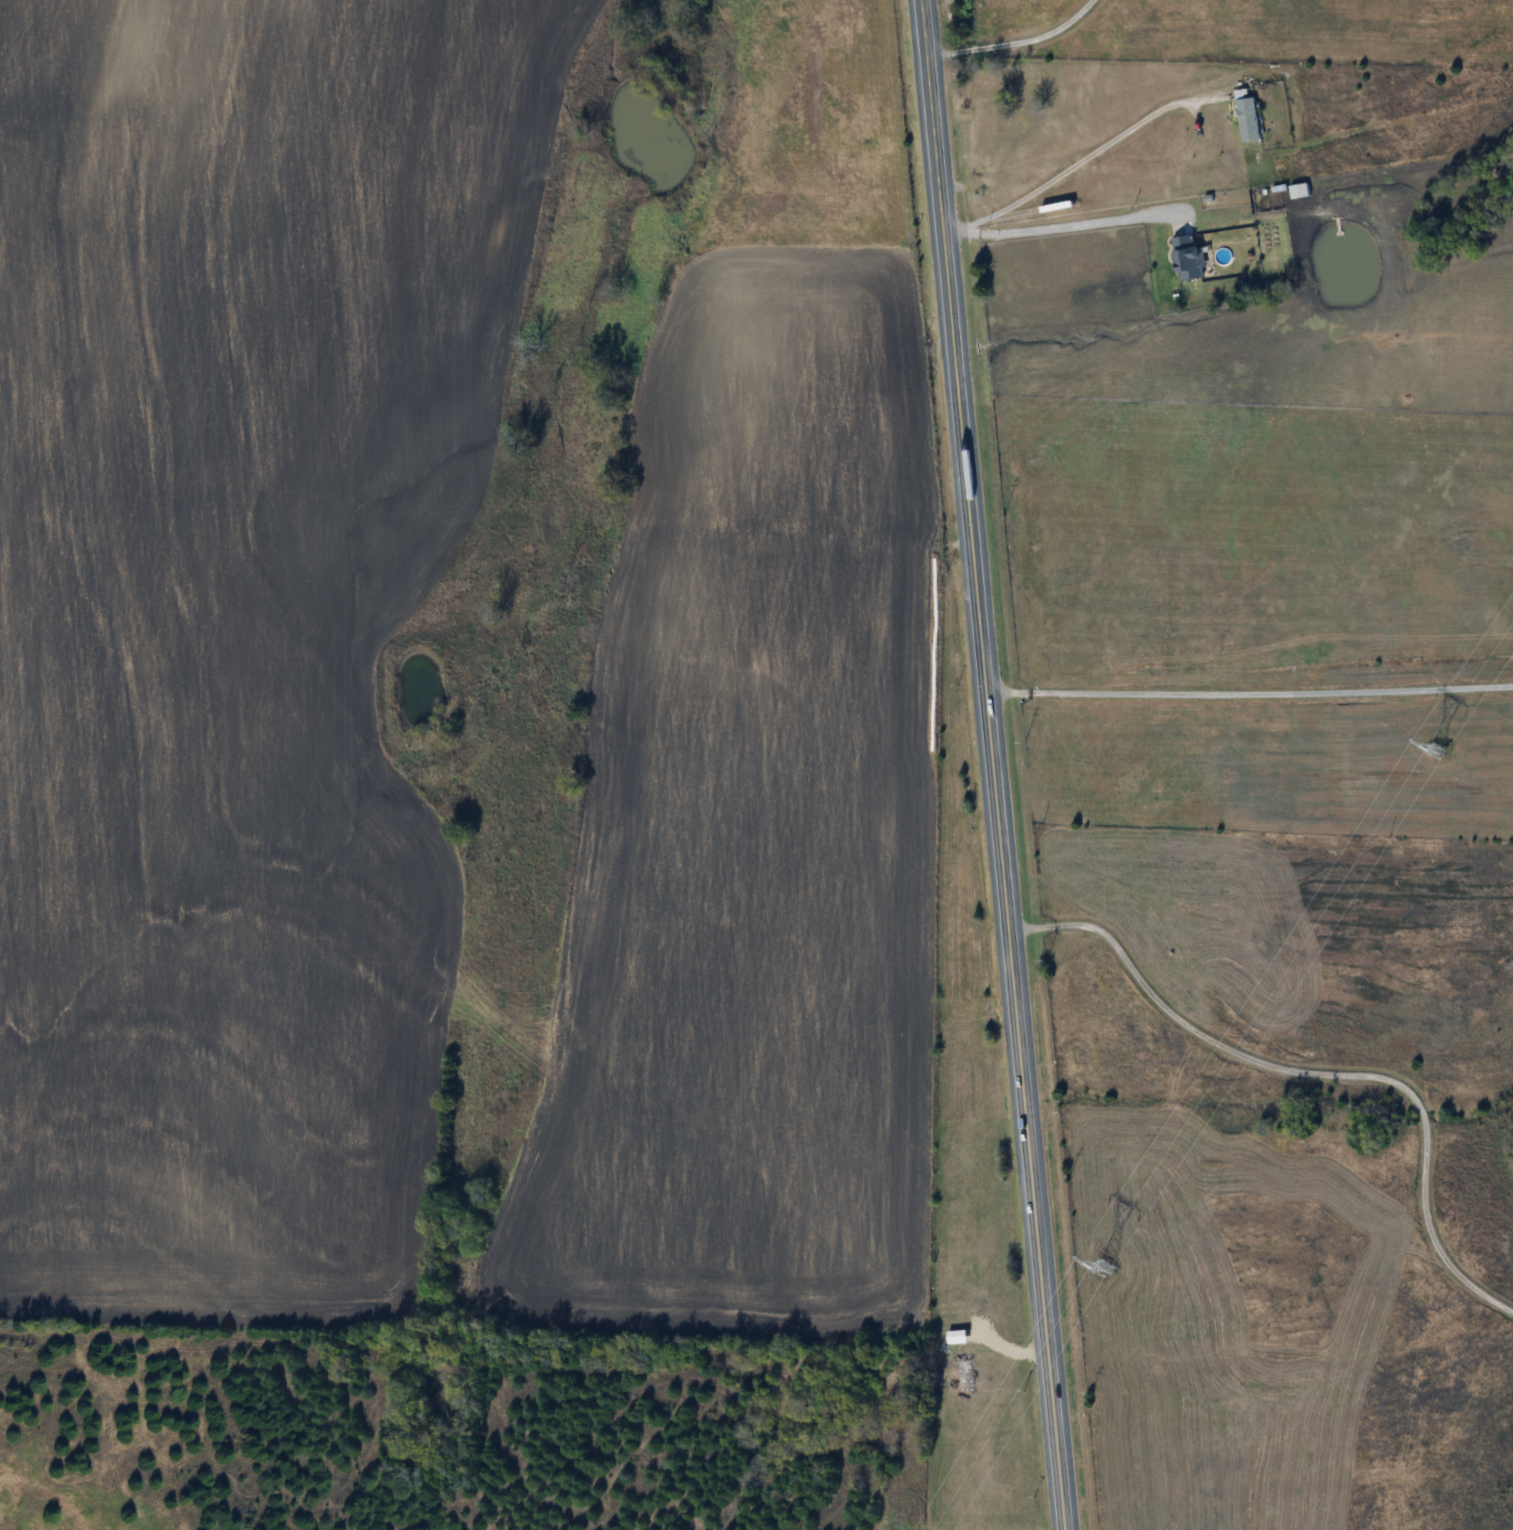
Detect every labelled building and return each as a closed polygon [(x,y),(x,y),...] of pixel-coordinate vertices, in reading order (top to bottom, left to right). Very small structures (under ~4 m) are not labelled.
[(1262,141),(1256,98),(1245,99),(1244,91),(1236,92),(1243,143),(1262,141)] [(1203,247),(1196,248),(1194,235),(1173,239),(1181,282),(1208,277),(1203,247)]
